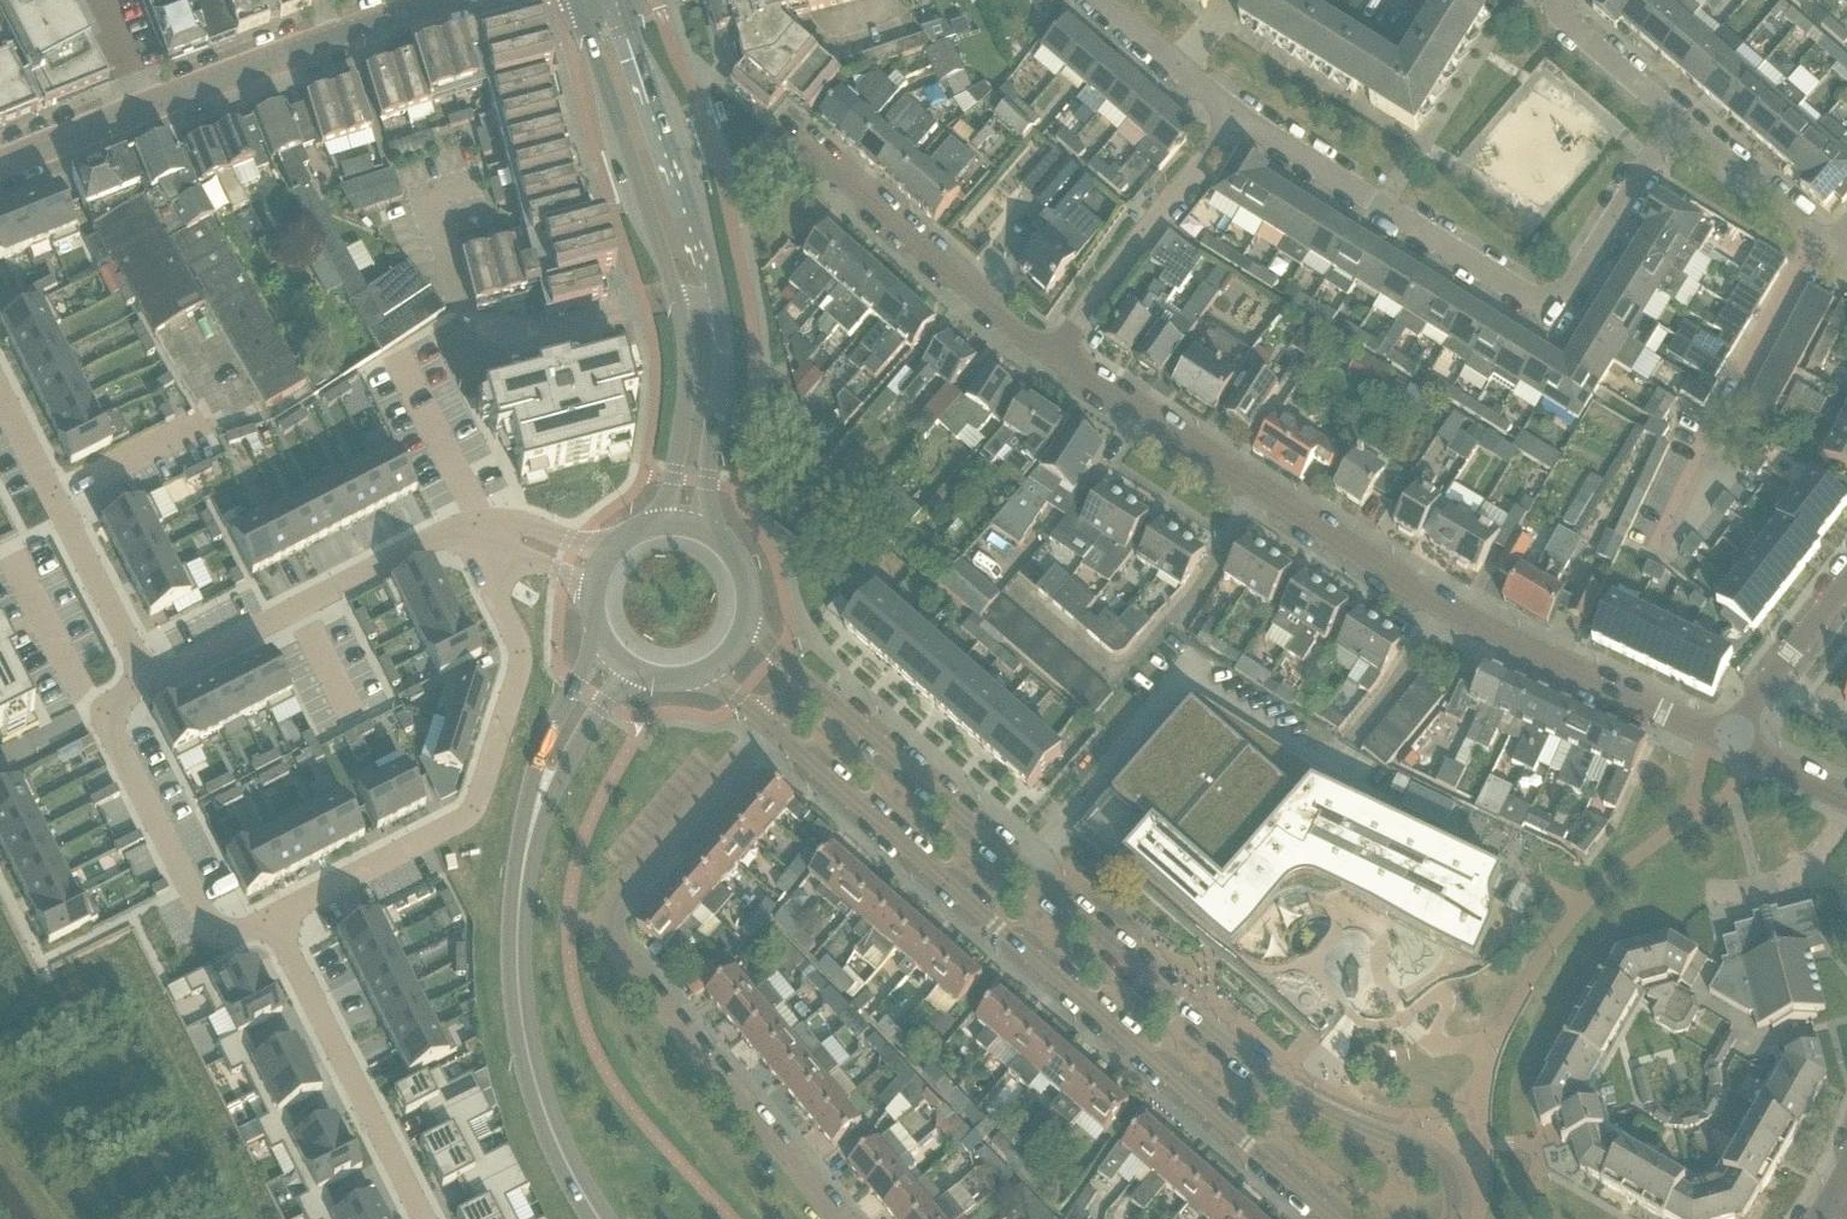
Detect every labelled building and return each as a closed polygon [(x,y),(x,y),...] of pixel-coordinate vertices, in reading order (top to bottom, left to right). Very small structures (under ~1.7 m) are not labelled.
[(53,106),(108,83),(65,0),(0,0),(0,3),(53,106)] [(63,100),(63,99),(53,103),(38,73),(46,68),(46,67),(37,71),(22,42),(30,37),(30,36),(21,41),(6,11),(15,7),(14,5),(5,10),(0,0),(0,125),(63,100)] [(168,60),(239,34),(225,0),(145,0),(168,60)] [(239,34),(257,27),(270,23),(268,19),(274,17),(279,15),(280,19),(294,13),(312,7),(309,0),(225,0),(239,34)] [(789,27),(787,18),(790,17),(791,16),(795,22),(811,17),(807,13),(814,11),(838,5),(858,0),(709,0),(718,36),(736,32),(746,69),(732,86),(767,117),(788,94),(810,113),(812,110),(828,93),(843,75),(928,48),(924,35),(831,65),(789,27)] [(1195,1),(1205,10),(1213,0),(1193,0),(1195,1)] [(1241,24),(1253,31),(1295,58),(1416,133),(1486,20),(1454,0),(1446,0),(1403,69),(1397,65),(1396,67),(1287,0),(1256,0),(1241,24)] [(1503,0),(1483,0),(1495,10),(1503,0)] [(1639,0),(1602,0),(1594,10),(1616,29),(1622,22),(1621,21),(1639,0)] [(1669,8),(1659,0),(1639,0),(1621,21),(1622,22),(1642,39),(1669,8)] [(1689,26),(1688,25),(1701,10),(1689,0),(1677,0),(1669,9),(1669,8),(1642,39),(1663,57),(1689,26)] [(1806,0),(1790,0),(1801,9),(1807,1),(1806,0)] [(1784,19),(1796,29),(1803,21),(1791,11),(1784,19)] [(1840,30),(1828,19),(1821,27),(1833,38),(1840,30)] [(1807,39),(1814,31),(1803,21),(1796,29),(1807,39)] [(1065,68),(1088,41),(1067,23),(1062,29),(1044,50),(1059,64),(1065,68)] [(602,220),(601,220),(582,225),(580,219),(586,218),(577,181),(571,182),(567,169),(573,167),(564,130),(558,132),(554,119),(560,117),(551,80),(545,82),(543,76),(558,72),(549,36),(528,24),(490,34),(488,27),(464,35),(463,31),(412,46),(415,57),(416,57),(431,106),(487,89),(523,227),(528,225),(532,238),(512,243),(511,238),(460,251),(476,313),(495,308),(493,302),(506,298),(508,304),(527,299),(525,293),(539,290),(545,317),(607,300),(603,281),(597,283),(595,277),(616,271),(602,220)] [(949,32),(943,24),(922,33),(924,35),(933,49),(951,42),(956,41),(949,32)] [(1683,75),(1710,44),(1689,26),(1663,57),(1683,75)] [(1840,30),(1833,38),(1844,47),(1846,44),(1846,35),(1840,30)] [(1824,39),(1817,47),(1837,65),(1844,57),(1824,39)] [(1109,59),(1088,41),(1065,68),(1065,69),(1086,87),(1109,59)] [(958,57),(951,42),(933,49),(929,51),(936,67),(958,57)] [(1710,44),(1683,75),(1704,93),(1731,62),(1710,44)] [(416,57),(415,57),(391,65),(406,114),(431,106),(416,57)] [(964,72),(958,57),(936,67),(943,82),(946,80),(964,72)] [(1844,57),(1837,65),(1846,73),(1846,59),(1844,57)] [(1107,105),(1131,78),(1109,59),(1086,87),(1107,105)] [(1725,111),(1752,80),(1731,62),(1704,93),(1725,111)] [(1752,80),(1725,111),(1746,129),(1786,82),(1765,64),(1752,80)] [(406,114),(391,65),(365,72),(380,121),(406,114)] [(973,92),(964,72),(946,80),(955,100),(973,92)] [(889,84),(888,83),(887,84),(875,73),(852,99),(845,93),(837,101),(821,119),(819,122),(838,139),(889,84)] [(897,74),(889,84),(838,139),(858,156),(884,127),(877,121),(909,85),(897,74)] [(1152,96),(1131,78),(1107,105),(1128,123),(1152,96)] [(1767,147),(1803,105),(1802,105),(1807,99),(1786,82),(1746,129),(1767,147)] [(356,83),(340,88),(331,91),(332,95),(346,140),(371,133),(356,83)] [(997,94),(1009,104),(1023,117),(1029,110),(1018,99),(1015,89),(1007,83),(997,94)] [(982,106),(994,92),(987,86),(968,95),(979,107),(982,106)] [(1044,116),(1061,94),(1051,86),(1034,108),(1044,116)] [(346,140),(332,95),(331,91),(306,99),(310,112),(321,148),(346,140)] [(996,119),(1009,104),(997,94),(994,92),(982,106),(996,119)] [(821,119),(837,101),(828,93),(812,110),(821,119)] [(1173,114),(1152,96),(1128,123),(1150,141),(1173,114)] [(877,173),(926,117),(907,101),(884,127),(858,156),(877,173)] [(1023,117),(1009,104),(996,119),(993,122),(1020,145),(1022,142),(1024,143),(1027,139),(1036,129),(1035,128),(1023,117)] [(1824,123),(1803,105),(1767,147),(1787,165),(1824,123)] [(341,285),(342,285),(368,332),(382,353),(445,311),(428,288),(417,275),(415,273),(414,274),(408,266),(368,293),(358,274),(345,252),(310,187),(301,167),(307,165),(301,148),(316,143),(318,149),(321,148),(310,112),(290,120),(285,108),(255,120),(264,145),(271,162),(276,160),(293,196),(292,197),(322,252),(341,285)] [(1042,121),(1029,110),(1023,117),(1035,128),(1042,121)] [(471,114),(460,117),(462,125),(474,122),(471,114)] [(1159,173),(1194,132),(1173,114),(1150,141),(1138,155),(1159,173)] [(462,125),(460,117),(448,121),(450,129),(462,125)] [(896,190),(921,161),(914,155),(938,128),(926,117),(877,173),(896,190)] [(1827,119),(1824,123),(1787,165),(1807,182),(1808,183),(1844,141),(1843,141),(1846,136),(1827,119)] [(255,120),(213,137),(228,173),(232,172),(240,189),(260,181),(256,172),(267,167),(259,147),(264,145),(255,120)] [(984,129),(970,145),(978,152),(992,136),(984,129)] [(485,132),(477,134),(480,146),(488,144),(485,132)] [(1057,141),(1068,151),(1075,143),(1063,133),(1057,141)] [(431,135),(417,139),(421,152),(435,147),(431,135)] [(187,148),(176,152),(186,178),(190,176),(197,188),(216,180),(233,213),(248,205),(240,189),(232,172),(228,173),(213,137),(202,142),(201,139),(188,145),(189,147),(187,148)] [(170,138),(126,156),(144,203),(206,307),(218,328),(264,406),(305,383),(212,221),(215,220),(197,188),(190,176),(186,178),(176,152),(170,138)] [(421,152),(417,139),(403,144),(407,156),(421,152)] [(915,207),(963,151),(952,141),(928,167),(921,161),(896,190),(915,207)] [(1801,189),(1810,197),(1824,209),(1835,196),(1843,204),(1846,199),(1846,144),(1844,141),(1808,183),(1807,182),(1801,189)] [(1086,153),(1075,143),(1068,151),(1080,161),(1086,153)] [(407,156),(403,144),(388,148),(392,161),(407,156)] [(491,155),(488,144),(480,146),(483,157),(491,155)] [(976,162),(963,151),(915,207),(935,225),(961,196),(952,189),(976,162)] [(1269,170),(1259,164),(1243,154),(1216,197),(1241,212),(1262,177),(1263,178),(1269,170)] [(206,307),(144,203),(126,156),(73,177),(87,212),(93,230),(156,336),(206,307)] [(369,159),(355,163),(359,176),(373,171),(369,159)] [(359,176),(355,163),(341,167),(345,180),(359,176)] [(1066,163),(1035,200),(1050,213),(1063,224),(1095,188),(1066,163)] [(1098,177),(1110,186),(1117,178),(1105,169),(1098,177)] [(392,172),(385,175),(389,189),(396,186),(392,172)] [(389,189),(385,175),(377,177),(381,191),(389,189)] [(381,191),(377,177),(370,179),(374,193),(381,191)] [(1264,227),(1285,192),(1263,178),(1262,177),(1241,212),(1264,227)] [(1121,196),(1128,188),(1117,178),(1110,186),(1121,196)] [(374,193),(370,179),(363,182),(367,195),(374,193)] [(498,181),(490,183),(493,195),(501,193),(498,181)] [(367,195),(363,182),(355,184),(359,198),(367,195)] [(359,198),(355,184),(339,189),(346,202),(359,198)] [(401,200),(396,186),(389,189),(393,202),(401,200)] [(59,189),(34,199),(54,248),(79,238),(59,189)] [(393,202),(389,189),(381,191),(386,205),(393,202)] [(386,205),(381,191),(374,193),(378,207),(386,205)] [(1287,241),(1309,206),(1285,192),(1264,227),(1287,241)] [(378,207),(374,193),(367,195),(371,209),(378,207)] [(504,205),(501,193),(493,195),(496,207),(504,205)] [(371,209),(367,195),(359,198),(364,211),(371,209)] [(1715,231),(1702,223),(1680,210),(1658,197),(1648,213),(1642,223),(1651,228),(1651,226),(1698,255),(1699,256),(1715,231)] [(364,211),(359,198),(346,202),(353,215),(358,213),(360,213),(364,211)] [(10,208),(27,250),(50,241),(51,240),(34,199),(10,208)] [(1309,258),(1332,221),(1309,206),(1287,241),(1279,254),(1303,269),(1310,258),(1309,258)] [(3,260),(27,250),(10,208),(0,212),(0,253),(3,260)] [(1049,240),(1022,271),(1026,275),(1032,280),(1048,294),(1076,262),(1075,261),(1093,241),(1073,222),(1066,231),(1061,226),(1063,224),(1050,213),(1036,229),(1049,240)] [(493,227),(491,219),(479,222),(482,230),(493,227)] [(1334,270),(1355,235),(1332,221),(1309,258),(1310,258),(1311,256),(1334,270)] [(482,230),(479,222),(468,225),(470,233),(482,230)] [(1651,226),(1651,228),(1637,250),(1683,278),(1698,255),(1651,226)] [(802,296),(846,246),(827,229),(806,253),(804,256),(810,262),(790,285),(791,287),(799,294),(800,296),(802,296)] [(1203,262),(1204,261),(1174,237),(1170,234),(1150,262),(1167,273),(1160,282),(1180,296),(1203,262)] [(1334,270),(1326,283),(1349,298),(1357,284),(1378,250),(1355,235),(1334,270)] [(1214,255),(1219,246),(1207,238),(1201,247),(1214,255)] [(1749,261),(1738,279),(1744,283),(1752,288),(1766,297),(1787,263),(1759,245),(1759,246),(1749,261)] [(840,289),(863,261),(846,246),(802,296),(814,307),(834,284),(840,289)] [(1243,261),(1232,254),(1219,246),(1214,255),(1237,270),(1243,261)] [(1381,299),(1402,264),(1378,250),(1357,284),(1381,299)] [(1683,278),(1637,250),(1622,273),(1657,294),(1658,293),(1675,304),(1688,282),(1683,279),(1683,278)] [(341,285),(322,252),(306,260),(325,294),(341,285)] [(109,258),(96,264),(100,273),(113,267),(109,258)] [(837,328),(881,277),(863,261),(840,289),(831,300),(836,304),(825,317),(837,328)] [(1247,264),(1242,273),(1260,284),(1266,275),(1247,264)] [(1404,313),(1425,279),(1402,264),(1381,299),(1404,313)] [(1180,352),(1198,327),(1221,295),(1232,280),(1217,270),(1181,320),(1165,308),(1149,333),(1154,336),(1137,361),(1141,363),(1140,367),(1149,372),(1152,371),(1162,377),(1180,352)] [(1657,294),(1622,273),(1608,296),(1644,319),(1645,318),(1643,317),(1657,294)] [(1279,283),(1266,275),(1260,284),(1273,292),(1279,283)] [(120,277),(112,282),(119,294),(127,289),(120,277)] [(870,315),(875,320),(899,293),(881,277),(837,328),(849,338),(870,315)] [(53,278),(40,284),(44,293),(57,286),(53,278)] [(1422,337),(1449,293),(1425,279),(1396,327),(1419,342),(1422,337)] [(1752,320),(1766,297),(1752,288),(1744,283),(1729,307),(1731,308),(1752,320)] [(40,284),(27,291),(31,300),(44,293),(40,284)] [(1809,287),(1802,300),(1827,314),(1835,301),(1809,287)] [(127,289),(119,294),(126,307),(135,302),(127,289)] [(15,292),(7,296),(13,309),(22,305),(15,292)] [(873,359),(917,309),(899,293),(875,320),(881,325),(861,349),(873,359)] [(1445,351),(1472,308),(1449,293),(1422,337),(1445,351)] [(1307,313),(1313,304),(1300,296),(1294,305),(1307,313)] [(1644,319),(1608,296),(1594,320),(1628,341),(1629,340),(1646,350),(1660,328),(1645,318),(1644,319)] [(1131,357),(1148,332),(1149,333),(1165,308),(1169,303),(1162,297),(1158,302),(1151,297),(1139,315),(1128,308),(1107,340),(1106,341),(1106,342),(1110,344),(1110,347),(1116,351),(1118,349),(1131,357)] [(0,324),(0,325),(12,348),(52,328),(60,324),(47,300),(0,324)] [(1827,314),(1802,300),(1795,314),(1820,327),(1827,314)] [(1845,326),(1846,322),(1846,306),(1842,303),(1834,320),(1845,326)] [(1320,321),(1325,312),(1313,304),(1307,313),(1320,321)] [(1738,344),(1752,320),(1731,308),(1729,307),(1715,329),(1723,335),(1738,344)] [(1469,366),(1495,322),(1472,308),(1445,351),(1469,366)] [(935,325),(917,309),(873,359),(864,369),(865,370),(876,380),(905,346),(912,352),(935,325)] [(1820,327),(1795,314),(1788,327),(1813,340),(1820,327)] [(785,349),(791,342),(797,336),(801,332),(783,317),(778,324),(785,349)] [(826,340),(837,328),(825,317),(814,329),(826,340)] [(1646,350),(1629,340),(1628,341),(1594,320),(1579,343),(1614,364),(1631,375),(1635,367),(1646,350)] [(1497,371),(1519,337),(1495,322),(1469,366),(1465,371),(1488,384),(1490,381),(1496,371),(1497,371)] [(1291,349),(1307,359),(1323,333),(1308,323),(1291,349)] [(141,325),(132,330),(140,342),(148,337),(141,325)] [(1354,342),(1359,333),(1347,325),(1341,334),(1354,342)] [(1813,340),(1788,327),(1781,340),(1806,353),(1813,340)] [(24,372),(64,351),(52,329),(52,328),(12,348),(24,372)] [(1215,411),(1252,353),(1213,329),(1176,386),(1215,411)] [(1827,331),(1819,347),(1830,354),(1839,337),(1827,331)] [(1372,341),(1359,333),(1354,342),(1367,350),(1372,341)] [(1723,368),(1738,344),(1723,335),(1718,344),(1702,334),(1692,349),(1723,368)] [(797,336),(791,342),(801,370),(816,353),(810,348),(797,336)] [(148,337),(140,342),(147,355),(155,350),(148,337)] [(915,375),(898,395),(910,405),(935,377),(946,386),(947,387),(951,391),(953,389),(977,362),(965,351),(961,347),(949,337),(925,364),(915,375)] [(1521,386),(1542,351),(1519,337),(1497,371),(1496,371),(1490,381),(1514,396),(1521,386)] [(1806,353),(1781,340),(1774,353),(1799,367),(1806,353)] [(1614,364),(1579,343),(1565,366),(1569,368),(1568,369),(1599,387),(1614,364)] [(1822,370),(1830,354),(1819,347),(1810,364),(1822,370)] [(1257,348),(1245,366),(1255,373),(1260,375),(1271,358),(1257,348)] [(1714,382),(1723,368),(1692,349),(1683,364),(1703,376),(1698,384),(1713,394),(1718,385),(1714,382)] [(36,395),(76,374),(64,351),(24,372),(36,395)] [(1562,369),(1565,365),(1542,351),(1521,386),(1544,400),(1563,370),(1562,369)] [(1799,367),(1774,353),(1766,366),(1792,380),(1799,367)] [(1401,371),(1407,362),(1393,354),(1388,363),(1401,371)] [(1349,374),(1382,395),(1395,375),(1361,355),(1349,374)] [(1419,370),(1415,367),(1407,362),(1401,371),(1414,379),(1419,370)] [(323,363),(303,375),(313,390),(332,378),(323,363)] [(537,385),(483,399),(493,435),(495,443),(510,439),(521,481),(631,452),(620,410),(635,406),(623,363),(569,377),(567,370),(536,378),(537,385)] [(807,364),(794,378),(802,404),(824,379),(807,364)] [(1599,387),(1568,369),(1569,368),(1565,366),(1565,365),(1562,369),(1563,370),(1544,400),(1578,422),(1599,387)] [(1792,380),(1766,366),(1759,379),(1785,393),(1792,380)] [(963,397),(939,424),(958,441),(969,428),(978,433),(989,422),(992,417),(994,418),(1013,389),(986,371),(967,400),(963,397)] [(1249,433),(1278,388),(1260,375),(1255,373),(1226,418),(1249,433)] [(48,418),(87,398),(76,374),(36,395),(48,418)] [(170,374),(157,381),(161,389),(174,383),(170,374)] [(1785,393),(1759,379),(1752,393),(1778,406),(1785,393)] [(1713,394),(1698,384),(1690,380),(1680,396),(1703,410),(1713,394)] [(1401,404),(1410,388),(1396,381),(1387,396),(1401,404)] [(1447,400),(1453,391),(1440,383),(1435,392),(1447,400)] [(347,385),(334,393),(340,401),(352,393),(347,385)] [(1827,403),(1809,394),(1809,393),(1798,386),(1790,401),(1801,408),(1819,417),(1827,403)] [(1429,399),(1410,388),(1401,404),(1398,410),(1417,421),(1429,399)] [(872,409),(868,414),(879,424),(900,401),(888,391),(872,409)] [(1453,391),(1447,400),(1460,408),(1466,399),(1453,391)] [(844,427),(861,407),(845,392),(838,400),(844,427)] [(334,393),(322,400),(327,409),(340,401),(334,393)] [(1778,406),(1752,393),(1745,406),(1771,419),(1778,406)] [(1840,395),(1825,423),(1838,430),(1846,434),(1846,399),(1840,395)] [(1004,430),(980,459),(986,465),(991,469),(1018,438),(1024,442),(1046,410),(1045,409),(1044,404),(1038,400),(1033,401),(1031,400),(1026,397),(1023,401),(1004,430)] [(59,441),(99,421),(87,398),(48,418),(59,440),(57,441),(58,442),(59,441)] [(1792,425),(1801,408),(1790,401),(1780,419),(1792,425)] [(168,405),(159,410),(166,423),(174,418),(168,405)] [(1771,419),(1745,406),(1738,419),(1764,433),(1771,419)] [(1661,407),(1652,420),(1661,426),(1670,413),(1661,407)] [(1024,442),(1006,465),(1024,480),(1045,456),(1064,427),(1066,423),(1061,420),(1059,418),(1058,413),(1053,409),(1048,411),(1046,410),(1024,442)] [(99,421),(58,442),(70,466),(129,436),(116,412),(99,421)] [(1487,412),(1481,421),(1494,429),(1499,420),(1487,412)] [(303,413),(290,420),(295,429),(308,421),(303,413)] [(1277,468),(1303,428),(1279,414),(1267,432),(1255,451),(1254,452),(1254,453),(1277,468)] [(1438,438),(1450,446),(1459,432),(1467,422),(1454,414),(1438,438)] [(290,420),(278,428),(283,436),(295,429),(290,420)] [(1512,428),(1499,420),(1494,429),(1507,437),(1512,428)] [(1667,429),(1661,426),(1652,420),(1645,432),(1646,433),(1662,443),(1669,430),(1667,429)] [(1070,425),(1049,459),(1043,467),(1016,499),(1003,514),(992,527),(1020,546),(1060,485),(1079,497),(1092,483),(1084,481),(1106,449),(1070,425)] [(1473,425),(1465,436),(1479,445),(1486,434),(1473,425)] [(1311,433),(1303,428),(1277,468),(1301,483),(1314,463),(1333,475),(1346,455),(1311,433)] [(1583,535),(1646,433),(1645,432),(1638,428),(1575,531),(1583,535)] [(253,429),(239,433),(242,443),(256,438),(253,429)] [(1838,430),(1823,458),(1846,471),(1846,434),(1838,430)] [(1465,436),(1459,432),(1450,446),(1447,450),(1467,463),(1479,445),(1465,436)] [(239,433),(226,438),(229,447),(242,443),(239,433)] [(1391,465),(1384,474),(1364,460),(1372,448),(1369,445),(1359,438),(1353,447),(1340,467),(1348,472),(1336,490),(1362,508),(1373,492),(1374,490),(1386,498),(1403,473),(1391,465)] [(1536,443),(1526,458),(1550,472),(1559,457),(1536,443)] [(392,444),(368,456),(393,504),(416,492),(392,444)] [(1617,537),(1625,540),(1670,447),(1662,444),(1617,537)] [(1757,454),(1751,462),(1763,471),(1769,463),(1757,454)] [(371,465),(349,476),(369,516),(393,504),(368,456),(367,457),(371,465)] [(1757,479),(1763,471),(1751,462),(1745,470),(1757,479)] [(208,464),(195,470),(200,479),(213,472),(208,464)] [(195,470),(182,477),(187,485),(200,479),(195,470)] [(1419,540),(1435,512),(1442,500),(1429,493),(1437,480),(1426,473),(1418,487),(1418,486),(1395,526),(1400,529),(1398,531),(1412,540),(1414,537),(1419,540)] [(1812,475),(1795,496),(1832,526),(1846,507),(1846,503),(1812,475)] [(349,476),(325,488),(346,528),(369,516),(349,476)] [(1563,521),(1576,529),(1604,483),(1591,476),(1563,521)] [(325,488),(302,500),(322,540),(346,528),(325,488)] [(1097,550),(1127,503),(1104,488),(1094,504),(1087,499),(1071,517),(1059,530),(1058,531),(1071,539),(1074,535),(1096,550),(1097,550)] [(879,492),(860,515),(894,545),(914,523),(879,492)] [(1736,504),(1725,495),(1719,503),(1730,512),(1736,504)] [(1832,526),(1795,496),(1778,518),(1782,520),(1783,520),(1816,546),(1832,526)] [(150,499),(102,523),(114,547),(162,523),(150,499)] [(302,500),(279,512),(299,552),(322,540),(302,500)] [(1454,561),(1477,521),(1442,500),(1435,512),(1447,518),(1431,547),(1440,552),(1439,555),(1448,561),(1450,558),(1454,561)] [(1149,517),(1127,503),(1097,550),(1096,550),(1094,552),(1106,559),(1095,576),(1110,585),(1135,552),(1130,548),(1149,517)] [(1724,519),(1730,512),(1719,503),(1713,511),(1724,519)] [(1510,519),(1487,505),(1477,521),(1454,561),(1458,563),(1456,566),(1466,571),(1468,569),(1478,574),(1494,546),(1506,553),(1515,537),(1527,516),(1516,509),(1510,519)] [(253,516),(251,516),(276,564),(299,552),(279,512),(257,523),(253,516)] [(208,513),(200,518),(206,530),(215,526),(208,513)] [(251,516),(228,528),(252,576),(276,564),(251,516)] [(1816,546),(1783,520),(1782,520),(1766,540),(1804,570),(1820,548),(1816,546)] [(162,523),(114,547),(126,571),(166,550),(155,528),(162,524),(162,523)] [(1160,575),(1183,539),(1161,524),(1138,561),(1160,575)] [(215,526),(206,530),(213,543),(221,539),(215,526)] [(1562,550),(1570,536),(1560,530),(1542,562),(1543,562),(1534,577),(1523,571),(1505,603),(1527,616),(1556,564),(1554,563),(1561,549),(1562,550)] [(1608,532),(1597,556),(1614,564),(1625,540),(1617,537),(1608,532)] [(1565,594),(1554,589),(1563,573),(1565,574),(1582,542),(1570,536),(1562,550),(1561,549),(1554,563),(1556,564),(1527,616),(1548,628),(1549,627),(1559,607),(1565,594)] [(1704,545),(1693,536),(1687,544),(1698,553),(1704,545)] [(1531,546),(1515,537),(1506,553),(1496,570),(1512,580),(1524,559),(1531,546)] [(1183,589),(1206,553),(1183,539),(1160,575),(1183,589)] [(1804,570),(1766,540),(1750,561),(1787,590),(1804,570)] [(1247,591),(1270,555),(1248,541),(1225,577),(1247,591)] [(1698,553),(1687,544),(1681,551),(1692,560),(1698,553)] [(166,550),(126,571),(138,594),(185,570),(185,569),(177,573),(166,550)] [(1270,606),(1293,569),(1270,555),(1247,591),(1270,606)] [(1771,610),(1787,590),(1750,561),(1734,581),(1771,610)] [(431,562),(383,587),(395,611),(443,587),(431,562)] [(981,621),(1001,598),(960,563),(941,586),(975,616),(981,621)] [(1652,581),(1658,567),(1649,563),(1643,577),(1652,581)] [(1667,572),(1658,567),(1652,581),(1660,585),(1667,572)] [(1051,602),(1071,579),(1056,568),(1037,590),(1051,602)] [(185,570),(138,594),(150,618),(198,594),(185,570)] [(237,571),(229,575),(236,588),(244,584),(237,571)] [(1294,642),(1327,591),(1304,577),(1272,627),(1294,642)] [(1086,611),(1095,600),(1071,579),(1051,602),(1077,624),(1087,612),(1086,611)] [(1771,610),(1734,581),(1717,603),(1727,610),(1738,619),(1750,628),(1754,632),(1771,610)] [(1570,612),(1588,621),(1602,591),(1584,582),(1576,600),(1570,612)] [(443,587),(395,611),(396,612),(404,608),(415,630),(455,610),(443,587)] [(1349,605),(1327,591),(1294,642),(1295,642),(1288,653),(1304,663),(1315,645),(1312,643),(1316,636),(1326,642),(1349,605)] [(863,643),(888,613),(883,609),(888,603),(878,594),(847,630),(848,631),(850,629),(857,636),(856,637),(863,643)] [(1707,604),(1696,595),(1690,603),(1701,612),(1707,604)] [(992,631),(1012,608),(1001,598),(981,621),(986,625),(992,631)] [(1638,610),(1613,598),(1593,641),(1618,652),(1638,610)] [(1012,608),(992,631),(1002,640),(1022,617),(1012,608)] [(427,653),(467,633),(468,632),(467,631),(466,632),(455,610),(415,630),(427,653)] [(1661,621),(1638,610),(1618,652),(1641,664),(1661,621)] [(1721,618),(1732,627),(1738,619),(1727,610),(1721,618)] [(363,611),(355,616),(361,628),(370,624),(363,611)] [(1121,624),(1106,612),(1088,634),(1102,646),(1121,624)] [(1360,663),(1383,627),(1360,612),(1337,649),(1360,663)] [(878,656),(904,627),(888,613),(863,643),(878,656)] [(975,616),(962,631),(973,640),(986,625),(981,621),(975,616)] [(1022,617),(1002,640),(1003,640),(1014,649),(1034,626),(1022,617)] [(1738,619),(1732,627),(1744,636),(1750,628),(1738,619)] [(1685,632),(1661,621),(1641,664),(1665,675),(1685,632)] [(370,624),(361,628),(368,641),(376,637),(370,624)] [(1138,639),(1121,624),(1102,646),(1113,656),(1116,656),(1118,656),(1121,655),(1124,654),(1126,653),(1128,651),(1137,639),(1137,640),(1138,639)] [(986,625),(973,640),(991,656),(998,648),(997,647),(1003,640),(1002,640),(992,631),(986,625)] [(1034,626),(1014,649),(1025,659),(1045,636),(1034,626)] [(894,668),(923,635),(915,628),(911,633),(904,627),(878,656),(886,663),(887,662),(894,668)] [(1369,695),(1375,688),(1406,641),(1383,627),(1360,663),(1371,671),(1360,689),(1369,695)] [(467,633),(427,653),(439,677),(480,657),(468,632),(467,633)] [(1204,632),(1198,642),(1210,649),(1216,640),(1204,632)] [(1688,686),(1708,643),(1685,632),(1665,675),(1688,686)] [(3,745),(39,726),(9,668),(15,664),(4,643),(0,635),(0,739),(3,745)] [(308,635),(278,643),(288,680),(318,672),(308,635)] [(909,683),(935,653),(929,648),(933,644),(923,635),(894,668),(892,670),(893,671),(895,669),(902,676),(901,677),(909,683)] [(1045,636),(1025,659),(1037,669),(1057,646),(1045,636)] [(1244,657),(1216,640),(1210,649),(1237,667),(1244,657)] [(1708,643),(1688,686),(1713,697),(1733,655),(1708,643)] [(1057,646),(1037,669),(1048,679),(1068,656),(1057,646)] [(1010,659),(998,648),(991,656),(1003,667),(1010,659)] [(924,696),(950,667),(935,653),(909,683),(924,696)] [(271,655),(248,667),(272,714),(295,703),(271,655)] [(1068,656),(1048,679),(1060,689),(1080,666),(1068,656)] [(387,658),(378,662),(385,675),(393,671),(387,658)] [(1022,669),(1010,659),(1003,667),(1015,677),(1022,669)] [(1271,678),(1243,660),(1234,673),(1263,691),(1263,690),(1270,681),(1271,678)] [(1080,666),(1060,689),(1071,699),(1091,676),(1080,666)] [(248,667),(225,679),(245,719),(266,708),(270,716),(272,714),(248,667)] [(940,708),(969,675),(960,667),(956,672),(950,667),(924,696),(931,703),(932,702),(940,708),(938,710),(939,711),(941,709),(940,708)] [(1477,747),(1510,678),(1487,667),(1476,691),(1461,684),(1446,717),(1462,724),(1472,703),(1483,708),(1467,742),(1477,747)] [(393,671),(385,675),(391,688),(400,683),(393,671)] [(954,723),(981,693),(975,688),(979,684),(969,675),(940,708),(941,709),(948,715),(947,716),(954,723)] [(1091,676),(1071,699),(1083,709),(1102,686),(1091,676)] [(474,731),(489,687),(462,678),(447,723),(474,731)] [(1516,723),(1532,688),(1510,678),(1477,747),(1488,752),(1498,732),(1509,737),(1516,723)] [(225,679),(202,690),(222,730),(245,719),(225,679)] [(1444,699),(1420,680),(1411,691),(1434,711),(1444,699)] [(1282,688),(1270,681),(1263,690),(1291,708),(1299,695),(1284,685),(1282,688)] [(1102,686),(1083,709),(1094,719),(1112,698),(1114,696),(1102,686)] [(419,688),(406,695),(410,703),(423,697),(419,688)] [(1527,729),(1511,764),(1523,769),(1556,699),(1532,688),(1516,723),(1527,729)] [(202,690),(179,702),(199,742),(222,730),(202,690)] [(1434,711),(1411,691),(1401,703),(1425,722),(1434,711)] [(970,736),(996,707),(981,693),(954,723),(970,736)] [(336,694),(302,709),(316,740),(350,725),(336,694)] [(1556,699),(1523,769),(1534,774),(1550,740),(1562,745),(1579,710),(1556,699)] [(178,701),(153,714),(178,763),(203,750),(199,742),(179,702),(178,702),(178,701)] [(1425,722),(1401,703),(1392,714),(1415,734),(1425,722)] [(1342,1018),(1416,933),(1476,961),(1492,927),(1481,922),(1492,901),(1492,900),(1504,875),(1392,822),(1339,797),(1340,794),(1197,704),(1114,798),(1102,811),(1082,834),(1083,834),(1086,837),(1204,939),(1212,946),(1216,941),(1229,952),(1225,957),(1229,960),(1305,1026),(1307,1028),(1322,1041),(1342,1018)] [(1316,704),(1310,713),(1323,722),(1329,712),(1316,704)] [(986,748),(1015,716),(1006,708),(1002,712),(996,707),(970,736),(977,743),(978,742),(985,748),(984,750),(985,751),(987,749),(986,748)] [(1574,751),(1558,785),(1568,790),(1601,720),(1579,710),(1562,745),(1574,751)] [(1323,722),(1339,732),(1340,732),(1347,723),(1329,712),(1323,722)] [(1415,734),(1392,714),(1382,726),(1406,745),(1415,734)] [(1001,763),(1026,734),(1020,729),(1024,724),(1015,716),(986,748),(987,749),(994,755),(993,756),(1001,763)] [(406,717),(398,721),(404,734),(413,730),(406,717)] [(1607,766),(1624,731),(1601,720),(1568,790),(1580,795),(1587,779),(1599,785),(1607,766)] [(460,775),(474,731),(447,723),(433,766),(460,775)] [(369,725),(357,731),(361,740),(374,733),(369,725)] [(1406,745),(1382,726),(1373,738),(1396,757),(1406,745)] [(357,731),(343,738),(348,747),(361,740),(357,731)] [(1649,742),(1624,731),(1607,766),(1620,772),(1603,807),(1616,812),(1649,742)] [(310,733),(302,738),(309,750),(317,746),(310,733)] [(1013,780),(1042,747),(1026,734),(1001,763),(1008,770),(1006,773),(1013,780)] [(1396,757),(1373,737),(1363,749),(1386,769),(1396,757)] [(91,738),(78,745),(82,753),(95,747),(91,738)] [(317,746),(309,750),(315,763),(324,759),(317,746)] [(1047,752),(1042,747),(1013,780),(1018,784),(1021,781),(1023,783),(1024,782),(1031,788),(1029,790),(1030,791),(1062,755),(1052,746),(1047,752)] [(277,752),(264,759),(268,767),(281,761),(277,752)] [(264,759),(251,765),(256,774),(268,767),(264,759)] [(1448,762),(1437,784),(1456,793),(1466,772),(1448,762)] [(381,778),(401,818),(425,806),(405,766),(381,778)] [(284,767),(272,774),(276,782),(289,776),(284,767)] [(272,774),(258,780),(263,789),(276,782),(272,774)] [(231,776),(218,782),(222,791),(235,784),(231,776)] [(356,791),(377,830),(401,818),(381,778),(356,791)] [(0,792),(0,821),(38,802),(26,779),(0,792)] [(768,779),(749,800),(776,824),(787,812),(802,825),(804,823),(814,831),(814,832),(827,844),(834,836),(821,824),(811,816),(768,779)] [(218,782),(205,789),(209,797),(222,791),(218,782)] [(116,787),(103,794),(107,802),(120,796),(116,787)] [(340,789),(315,802),(340,849),(364,837),(340,789)] [(238,791),(225,797),(230,806),(242,799),(238,791)] [(94,798),(90,800),(94,809),(99,807),(107,802),(103,794),(94,798)] [(225,797),(212,804),(217,813),(230,806),(225,797)] [(1504,810),(1498,821),(1522,832),(1524,825),(1531,810),(1532,810),(1509,799),(1504,810)] [(776,824),(749,800),(731,821),(758,845),(776,824)] [(1485,801),(1480,812),(1498,821),(1504,810),(1485,801)] [(0,821),(0,846),(2,849),(42,829),(31,808),(39,804),(38,802),(0,821)] [(318,810),(296,821),(316,861),(340,849),(315,802),(314,802),(318,810)] [(1548,835),(1552,825),(1554,821),(1554,820),(1531,810),(1524,825),(1548,835)] [(1587,816),(1571,847),(1586,857),(1608,830),(1609,826),(1587,816)] [(296,821),(273,833),(293,873),(316,861),(296,821)] [(758,845),(731,821),(712,842),(740,866),(758,845)] [(1552,825),(1548,835),(1565,843),(1570,833),(1552,825)] [(42,829),(2,849),(13,873),(53,852),(42,829)] [(139,833),(126,840),(131,849),(144,842),(139,833)] [(273,833),(250,845),(271,886),(272,886),(271,884),(293,873),(273,833)] [(118,844),(114,847),(118,855),(122,853),(131,849),(126,840),(118,844)] [(721,887),(739,867),(740,866),(712,842),(694,863),(721,887)] [(250,845),(226,857),(247,898),(271,886),(250,845)] [(817,894),(826,902),(856,867),(835,848),(810,876),(823,887),(817,894)] [(53,852),(13,873),(25,896),(65,875),(53,852)] [(790,872),(798,879),(810,863),(802,857),(790,872)] [(733,897),(721,887),(694,863),(675,885),(703,909),(702,909),(714,919),(733,897)] [(853,914),(877,886),(856,867),(826,902),(834,909),(840,902),(853,914)] [(786,894),(798,879),(790,872),(778,888),(786,894)] [(65,875),(25,896),(37,919),(77,899),(65,875)] [(165,883),(152,889),(156,898),(169,891),(165,883)] [(675,885),(656,906),(694,939),(703,929),(693,920),(702,909),(703,909),(675,885)] [(899,904),(877,886),(853,914),(863,923),(853,934),(864,944),(899,904)] [(448,893),(439,898),(446,911),(454,906),(448,893)] [(37,919),(36,920),(48,945),(97,920),(84,895),(77,899),(37,919)] [(768,901),(756,917),(764,923),(765,923),(776,908),(768,901)] [(920,923),(899,904),(864,944),(855,954),(875,972),(894,950),(895,951),(920,923)] [(1773,1031),(1793,1025),(1817,1019),(1815,1013),(1825,1011),(1810,954),(1825,950),(1813,905),(1779,914),(1778,909),(1753,916),(1755,923),(1735,928),(1737,937),(1723,941),(1728,960),(1709,993),(1750,1016),(1753,1015),(1756,1029),(1771,1025),(1773,1031)] [(454,906),(446,911),(452,924),(461,919),(454,906)] [(694,939),(656,906),(639,927),(677,960),(694,939)] [(801,931),(790,920),(794,916),(786,908),(774,919),(795,939),(801,931)] [(384,911),(337,936),(349,960),(397,936),(384,911)] [(753,939),(764,923),(756,917),(744,932),(753,939)] [(185,950),(173,923),(145,936),(157,963),(185,950)] [(941,942),(920,923),(895,951),(907,961),(898,971),(905,978),(914,967),(917,970),(941,942)] [(816,947),(801,931),(795,939),(809,954),(816,947)] [(784,957),(791,950),(777,935),(769,943),(784,957)] [(397,936),(349,960),(361,983),(401,963),(390,941),(397,937),(397,936)] [(1617,1104),(1614,1092),(1597,1097),(1593,1079),(1639,1001),(1632,997),(1637,988),(1644,991),(1667,986),(1671,979),(1682,985),(1686,978),(1690,971),(1695,963),(1699,956),(1670,939),(1619,953),(1603,979),(1601,978),(1547,1071),(1549,1072),(1536,1095),(1535,1098),(1542,1126),(1556,1122),(1562,1144),(1573,1141),(1576,1153),(1580,1170),(1586,1169),(1590,1172),(1588,1175),(1602,1183),(1601,1184),(1661,1218),(1665,1218),(1666,1218),(1668,1218),(1734,1218),(1739,1217),(1743,1218),(1744,1218),(1759,1193),(1761,1195),(1815,1102),(1812,1100),(1815,1096),(1820,1095),(1826,1080),(1818,1048),(1810,1050),(1802,1052),(1795,1054),(1787,1056),(1790,1071),(1784,1072),(1725,1174),(1731,1178),(1726,1188),(1720,1185),(1697,1190),(1693,1196),(1684,1191),(1687,1185),(1615,1143),(1608,1145),(1605,1132),(1607,1132),(1603,1120),(1600,1108),(1617,1104)] [(938,988),(962,960),(941,942),(917,970),(938,988)] [(465,947),(455,947),(456,962),(465,962),(465,947)] [(805,964),(791,950),(784,957),(787,961),(794,967),(798,971),(805,964)] [(729,955),(716,965),(723,974),(736,963),(729,955)] [(1703,968),(1707,961),(1699,956),(1695,963),(1703,968)] [(842,973),(828,959),(821,966),(835,981),(842,973)] [(962,960),(938,988),(960,1007),(984,979),(962,960)] [(465,962),(456,962),(456,976),(465,976),(465,962)] [(213,967),(184,982),(192,998),(203,992),(215,1016),(269,989),(256,963),(220,981),(213,967)] [(401,963),(361,983),(373,1006),(413,986),(401,963)] [(1699,975),(1703,968),(1695,963),(1690,971),(1699,975)] [(716,965),(703,976),(710,985),(723,974),(716,965)] [(1699,975),(1690,971),(1686,978),(1694,983),(1699,975)] [(728,1018),(757,994),(739,972),(710,996),(728,1018)] [(856,987),(842,973),(835,981),(848,995),(856,987)] [(809,983),(824,997),(831,990),(817,975),(809,983)] [(1690,990),(1694,983),(1686,978),(1682,985),(1690,990)] [(746,1040),(775,1016),(786,1007),(768,985),(757,994),(728,1018),(746,1040)] [(413,986),(373,1006),(385,1029),(424,1009),(413,986)] [(269,989),(215,1016),(216,1017),(225,1012),(237,1035),(216,1046),(224,1061),(253,1046),(246,1033),(282,1015),(269,989)] [(846,1004),(831,990),(824,997),(838,1012),(846,1004)] [(1650,996),(1647,1002),(1659,1008),(1654,1018),(1656,1025),(1677,1036),(1688,1033),(1699,1013),(1696,1001),(1674,990),(1650,996)] [(867,993),(853,1007),(861,1014),(875,1001),(867,993)] [(999,1042),(1024,1014),(1002,995),(978,1023),(988,1032),(977,1045),(988,1055),(999,1042)] [(471,1003),(458,1010),(463,1019),(476,1012),(471,1003)] [(853,1007),(839,1020),(859,1041),(870,1030),(858,1017),(861,1014),(853,1007)] [(424,1009),(385,1029),(396,1053),(444,1028),(443,1027),(436,1031),(424,1009)] [(1045,1032),(1024,1014),(999,1042),(1020,1060),(1045,1032)] [(764,1061),(793,1038),(775,1016),(746,1040),(764,1061)] [(880,1027),(894,1042),(902,1034),(888,1020),(880,1027)] [(444,1028),(396,1053),(409,1077),(456,1053),(444,1028)] [(793,1038),(764,1061),(782,1083),(823,1050),(805,1028),(793,1038)] [(1021,1060),(1010,1073),(1031,1091),(1042,1079),(1066,1051),(1045,1032),(1021,1060)] [(916,1048),(902,1034),(894,1042),(908,1056),(916,1048)] [(1729,1054),(1737,1040),(1728,1035),(1720,1049),(1729,1054)] [(877,1036),(869,1043),(882,1057),(890,1049),(877,1036)] [(1816,1039),(1808,1041),(1810,1050),(1818,1048),(1816,1039)] [(253,1046),(224,1061),(231,1076),(242,1070),(255,1095),(309,1067),(295,1041),(260,1059),(253,1046)] [(477,1041),(464,1047),(468,1056),(474,1053),(481,1049),(477,1041)] [(1810,1050),(1808,1041),(1800,1043),(1802,1052),(1810,1050)] [(1802,1052),(1800,1043),(1792,1045),(1795,1054),(1802,1052)] [(1795,1054),(1792,1045),(1784,1047),(1787,1056),(1795,1054)] [(890,1049),(882,1057),(894,1069),(901,1061),(890,1049)] [(1721,1067),(1729,1054),(1720,1049),(1714,1060),(1712,1062),(1721,1067)] [(800,1104),(828,1081),(840,1071),(823,1050),(782,1083),(800,1104)] [(1066,1051),(1042,1079),(1063,1097),(1087,1069),(1066,1051)] [(1718,1072),(1721,1067),(1712,1062),(1714,1060),(1712,1059),(1705,1071),(1706,1077),(1709,1077),(1708,1074),(1718,1072)] [(959,1093),(945,1079),(933,1066),(925,1073),(938,1086),(952,1101),(959,1093)] [(309,1067),(255,1095),(267,1118),(256,1124),(264,1139),(293,1124),(286,1111),(322,1093),(309,1067)] [(1084,1115),(1108,1087),(1087,1069),(1063,1097),(1084,1115)] [(482,1096),(471,1075),(447,1087),(439,1071),(393,1094),(405,1117),(425,1107),(432,1121),(482,1096)] [(1648,1084),(1645,1072),(1636,1075),(1639,1087),(1648,1084)] [(1720,1079),(1718,1072),(1708,1074),(1709,1077),(1710,1082),(1720,1079)] [(925,1101),(938,1114),(945,1106),(931,1092),(917,1078),(910,1086),(900,1098),(914,1113),(925,1101)] [(1722,1087),(1720,1079),(1710,1082),(1712,1087),(1712,1090),(1721,1087),(1722,1087)] [(818,1126),(846,1103),(828,1081),(800,1104),(818,1126)] [(1651,1095),(1648,1084),(1639,1087),(1642,1097),(1651,1095)] [(1130,1106),(1108,1087),(1084,1115),(1104,1133),(1106,1134),(1130,1106)] [(1721,1096),(1722,1092),(1721,1087),(1712,1090),(1712,1087),(1709,1088),(1708,1094),(1721,1096)] [(973,1108),(959,1093),(952,1101),(965,1115),(973,1108)] [(1720,1101),(1721,1096),(1708,1094),(1707,1101),(1708,1102),(1709,1102),(1710,1100),(1718,1105),(1720,1101)] [(1654,1103),(1651,1095),(1642,1097),(1645,1108),(1646,1108),(1654,1105),(1654,1104),(1654,1103)] [(432,1121),(439,1135),(419,1146),(431,1167),(477,1144),(469,1129),(493,1117),(482,1096),(432,1121)] [(1715,1112),(1719,1105),(1718,1105),(1710,1100),(1709,1102),(1706,1107),(1715,1112)] [(1661,1112),(1663,1110),(1656,1102),(1654,1103),(1654,1104),(1654,1105),(1646,1108),(1647,1113),(1650,1116),(1655,1119),(1659,1111),(1661,1112)] [(865,1125),(846,1103),(818,1126),(836,1148),(865,1125)] [(958,1134),(965,1127),(959,1120),(945,1106),(938,1114),(951,1127),(958,1134)] [(1711,1119),(1715,1112),(1706,1107),(1704,1112),(1702,1114),(1710,1118),(1711,1119)] [(1661,1124),(1666,1115),(1661,1112),(1659,1111),(1655,1119),(1654,1120),(1661,1124)] [(1708,1122),(1710,1118),(1702,1114),(1704,1112),(1702,1111),(1694,1114),(1695,1116),(1698,1115),(1700,1124),(1708,1122)] [(1669,1127),(1673,1119),(1671,1118),(1666,1115),(1661,1124),(1668,1128),(1669,1127)] [(1700,1124),(1698,1115),(1695,1116),(1690,1117),(1692,1127),(1700,1125),(1700,1124)] [(1676,1129),(1677,1116),(1672,1116),(1671,1118),(1673,1119),(1669,1127),(1671,1128),(1676,1129)] [(1684,1128),(1682,1119),(1684,1119),(1684,1117),(1677,1116),(1676,1129),(1681,1129),(1684,1128)] [(1692,1127),(1690,1117),(1684,1119),(1682,1119),(1684,1128),(1685,1129),(1692,1127)] [(293,1124),(264,1139),(271,1154),(282,1148),(295,1173),(348,1145),(335,1119),(299,1137),(293,1124)] [(992,1120),(977,1134),(985,1141),(999,1127),(992,1120)] [(1145,1169),(1170,1141),(1148,1122),(1125,1148),(1122,1145),(1103,1170),(1099,1175),(1112,1184),(1125,1167),(1132,1157),(1145,1169)] [(899,1166),(909,1157),(891,1134),(852,1167),(870,1189),(899,1166)] [(971,1155),(985,1141),(977,1134),(963,1148),(971,1155)] [(993,1144),(1007,1159),(1015,1151),(1001,1137),(993,1144)] [(1167,1187),(1191,1159),(1170,1141),(1145,1169),(1154,1177),(1145,1187),(1132,1203),(1145,1214),(1168,1188),(1167,1187)] [(469,1193),(519,1168),(508,1147),(484,1159),(477,1144),(431,1167),(442,1189),(462,1179),(469,1193)] [(348,1145),(295,1173),(307,1196),(296,1202),(304,1217),(333,1202),(326,1189),(361,1171),(348,1145)] [(979,1156),(992,1171),(1000,1164),(986,1149),(979,1156)] [(1015,1151),(1007,1159),(1034,1187),(1042,1180),(1043,1163),(1037,1157),(1028,1166),(1015,1151)] [(888,1210),(916,1187),(916,1186),(906,1175),(917,1166),(909,1157),(899,1166),(870,1189),(888,1210)] [(1213,1178),(1191,1159),(1167,1187),(1168,1188),(1188,1206),(1213,1178)] [(1014,1178),(1000,1164),(992,1171),(1006,1186),(1014,1178)] [(529,1189),(519,1168),(469,1193),(476,1207),(456,1218),(457,1218),(507,1218),(513,1216),(506,1201),(529,1189)] [(943,1198),(925,1178),(916,1186),(916,1187),(888,1210),(895,1218),(921,1218),(934,1208),(933,1206),(943,1198)] [(1213,1178),(1188,1206),(1204,1218),(1214,1218),(1234,1196),(1213,1178)] [(1055,1194),(1042,1180),(1034,1187),(1048,1201),(1055,1194)] [(1014,1194),(1028,1209),(1036,1201),(1022,1187),(1014,1194)] [(1097,1196),(1087,1189),(1067,1218),(1090,1218),(1091,1218),(1085,1214),(1097,1196)] [(943,1198),(933,1206),(934,1208),(921,1218),(965,1218),(967,1217),(947,1194),(943,1198)] [(1234,1196),(1214,1218),(1250,1218),(1254,1214),(1234,1196)] [(304,1217),(305,1218),(386,1218),(375,1197),(339,1215),(333,1202),(304,1217)] [(1036,1201),(1028,1209),(1038,1218),(1047,1218),(1050,1216),(1036,1201)]
